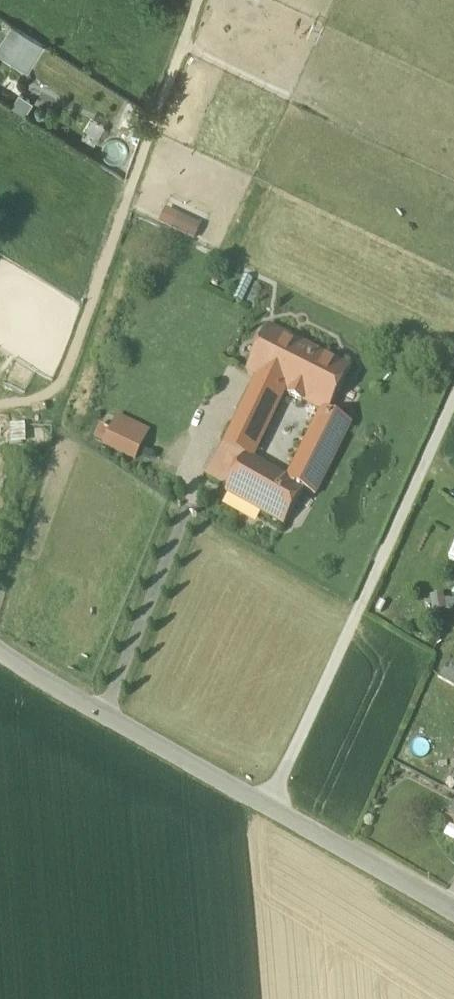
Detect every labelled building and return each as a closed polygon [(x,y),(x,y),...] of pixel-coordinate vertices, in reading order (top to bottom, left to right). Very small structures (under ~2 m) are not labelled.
[(0,47),(0,53),(27,69),(42,45),(13,26),(0,47)] [(22,112),(29,101),(20,95),(13,106),(22,112)] [(103,124),(92,118),(84,133),(95,139),(103,124)] [(201,225),(166,208),(159,224),(194,241),(201,225)] [(244,276),(233,300),(241,304),(253,280),(244,276)] [(322,411),(328,414),(329,413),(351,368),(269,326),(247,373),(257,378),(283,392),(290,395),(289,396),(302,403),(303,401),(322,411)] [(245,403),(271,416),(283,392),(257,378),(245,403)] [(263,433),(271,416),(245,403),(237,420),(263,433)] [(304,491),(315,496),(351,424),(329,413),(328,414),(322,411),(309,435),(314,438),(299,468),(294,466),(287,479),(305,489),(304,491)] [(148,431),(117,416),(111,429),(142,444),(148,431)] [(11,444),(10,425),(9,420),(0,421),(0,445),(11,444)] [(237,420),(225,445),(223,444),(205,476),(227,488),(245,457),(246,455),(255,450),(263,433),(237,420)] [(26,424),(10,425),(11,444),(27,443),(26,424)] [(93,437),(105,442),(111,430),(99,424),(93,437)] [(142,444),(111,429),(111,430),(105,442),(104,443),(135,458),(142,444)] [(225,492),(284,526),(304,491),(305,489),(287,479),(246,455),(245,457),(227,488),(225,492)] [(446,611),(444,594),(430,596),(432,613),(446,611)] [(453,686),(453,666),(451,664),(447,671),(443,668),(438,677),(453,686)]
